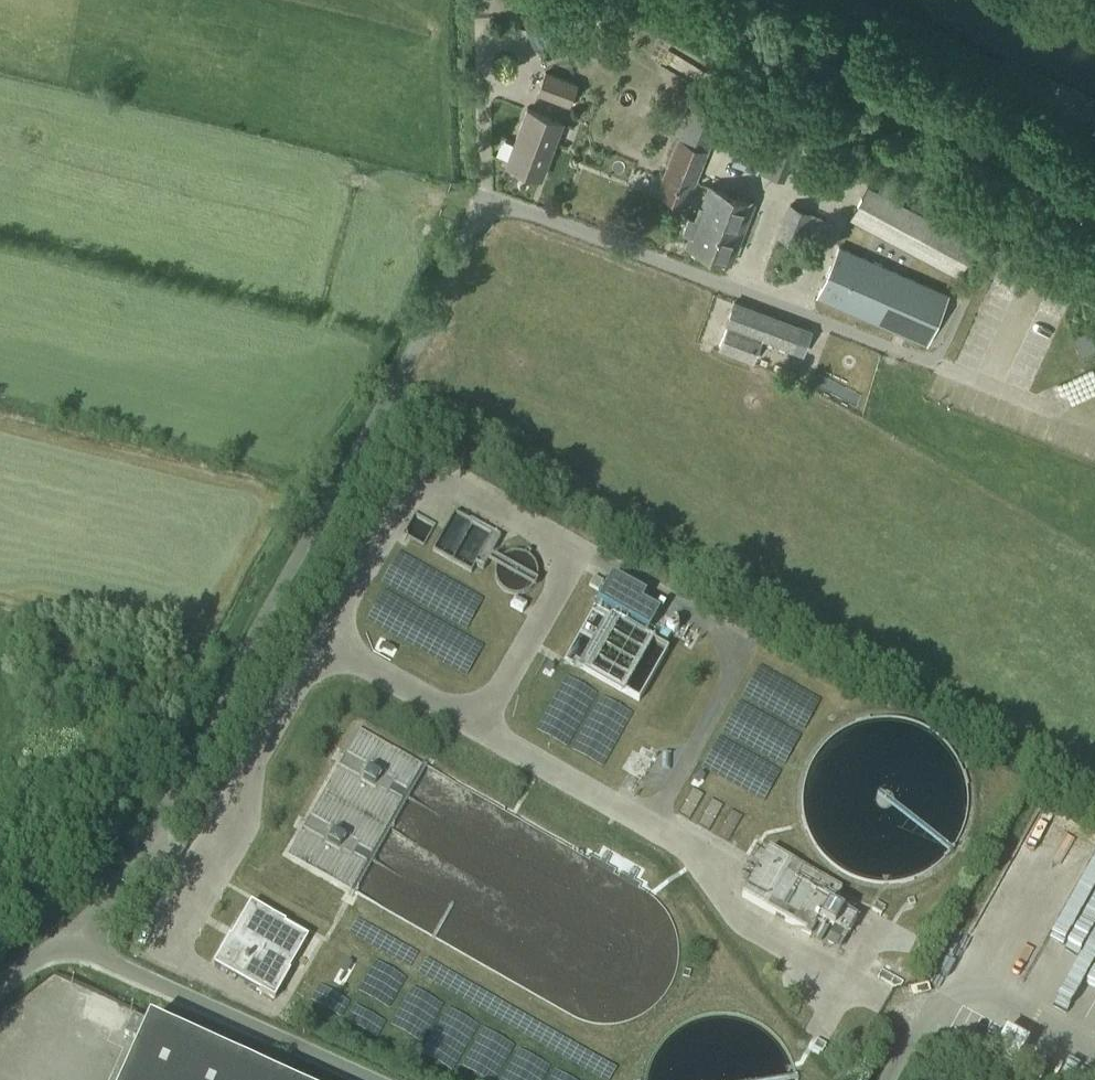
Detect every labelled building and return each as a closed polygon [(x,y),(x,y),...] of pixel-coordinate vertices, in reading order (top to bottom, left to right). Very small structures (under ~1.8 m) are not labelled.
[(538,94),(568,105),(576,85),(545,74),(538,94)] [(657,194),(686,206),(721,114),(692,103),(657,194)] [(562,123),(527,110),(506,165),(511,167),(511,171),(520,174),(523,172),(541,179),(562,123)] [(689,218),(683,234),(689,236),(686,246),(732,264),(754,205),(708,187),(696,220),(689,218)] [(957,277),(974,245),(867,188),(850,219),(957,277)] [(798,246),(811,215),(790,206),(778,237),(798,246)] [(838,249),(817,298),(924,345),(945,295),(838,249)] [(792,351),(801,328),(735,303),(726,326),(792,351)] [(1073,338),(1082,357),(1094,351),(1094,328),(1073,338)] [(464,562),(487,524),(443,498),(420,536),(464,562)] [(642,602),(646,595),(612,575),(597,602),(648,631),(659,612),(642,602)] [(668,650),(593,608),(564,660),(639,702),(668,650)] [(679,629),(679,628),(679,627),(679,625),(678,624),(677,623),(676,622),(675,622),(673,621),(672,621),(671,621),(670,622),(669,622),(668,623),(667,624),(666,625),(666,627),(666,628),(666,629),(666,630),(667,632),(668,632),(669,633),(670,634),(672,634),(673,634),(674,634),(676,633),(677,632),(678,632),(679,630),(679,629)] [(659,637),(667,641),(670,635),(662,631),(659,637)] [(292,837),(353,873),(387,815),(423,755),(361,719),(292,837)] [(848,935),(856,920),(828,904),(836,890),(768,851),(742,896),(810,936),(820,919),(848,935)] [(872,910),(881,915),(885,908),(876,903),(872,910)] [(289,971),(308,937),(252,906),(253,905),(252,904),(233,939),(229,937),(213,965),(275,999),(290,972),(289,971)] [(133,1016),(124,1034),(136,1039),(144,1021),(133,1016)] [(148,1024),(123,1079),(271,1079),(148,1024)] [(816,1040),(813,1047),(822,1052),(826,1045),(816,1040)]
